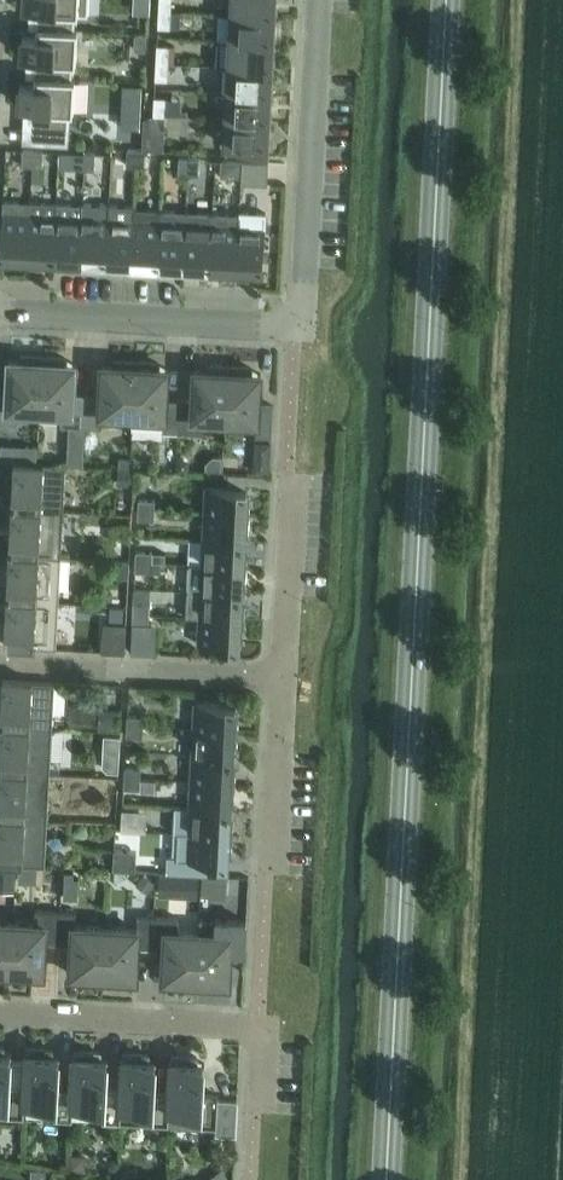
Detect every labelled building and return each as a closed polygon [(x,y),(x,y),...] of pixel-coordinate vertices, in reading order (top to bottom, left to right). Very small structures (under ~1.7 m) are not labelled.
[(37,28),(73,29),(74,14),(88,15),(89,0),(24,0),(24,5),(38,6),(37,28)] [(159,10),(164,10),(171,11),(172,0),(160,0),(159,10)] [(232,14),(275,16),(276,0),(232,0),(232,14)] [(159,10),(158,27),(170,28),(171,11),(164,10),(159,10)] [(171,11),(170,28),(181,28),(181,11),(171,11)] [(230,39),(230,40),(274,42),(275,16),(232,14),(232,16),(219,15),(218,38),(230,39)] [(35,55),(34,77),(71,78),(71,63),(76,63),(78,29),(73,29),(37,28),(36,36),(23,35),(22,55),(35,55)] [(135,34),(134,51),(148,51),(149,35),(135,34)] [(217,65),(229,66),(273,68),(274,42),(230,40),(230,39),(218,38),(217,65)] [(157,45),(157,62),(169,62),(169,45),(157,45)] [(156,79),(168,80),(169,62),(157,62),(156,79)] [(229,66),(228,92),(271,94),(273,68),(229,66)] [(34,110),(33,127),(33,139),(68,141),(69,112),(73,112),(75,79),(71,78),(34,77),(34,85),(20,84),(19,104),(33,105),(33,110),(34,110)] [(123,84),(122,101),(142,102),(143,85),(123,84)] [(228,92),(226,118),(270,120),(271,94),(228,92)] [(155,97),(154,114),(166,115),(167,97),(155,97)] [(167,97),(166,115),(188,116),(188,110),(182,109),(182,98),(167,97)] [(164,150),(165,132),(166,115),(154,114),(153,130),(145,129),(144,149),(164,150)] [(269,147),(270,120),(226,118),(225,145),(269,147)] [(22,166),(33,166),(34,150),(23,149),(22,166)] [(127,166),(137,166),(138,150),(128,149),(127,166)] [(34,150),(33,166),(43,167),(44,151),(34,150)] [(138,150),(137,166),(148,167),(148,150),(138,150)] [(75,169),(85,169),(86,153),(75,152),(75,169)] [(86,153),(85,169),(95,170),(96,153),(86,153)] [(199,175),(200,159),(180,158),(179,174),(199,175)] [(222,176),(243,177),(244,161),(222,159),(222,176)] [(244,161),(243,177),(243,182),(268,183),(269,162),(244,161)] [(3,211),(1,253),(12,254),(12,257),(28,258),(30,213),(31,202),(4,201),(3,211)] [(30,213),(28,258),(44,259),(45,255),(54,256),(54,255),(57,214),(58,203),(57,203),(31,202),(30,213)] [(54,255),(54,256),(64,256),(64,260),(80,260),(81,239),(82,216),(83,204),(58,203),(57,214),(54,255)] [(81,239),(80,260),(97,261),(97,258),(106,259),(107,235),(109,217),(109,205),(106,205),(83,204),(82,216),(81,239)] [(107,235),(106,259),(116,259),(116,262),(132,263),(133,244),(135,218),(134,218),(134,209),(134,206),(109,204),(109,205),(109,217),(107,235)] [(133,244),(132,263),(149,264),(149,261),(158,261),(159,241),(161,220),(161,210),(135,209),(134,209),(134,218),(135,218),(133,244)] [(159,241),(158,261),(169,262),(168,265),(184,266),(187,221),(187,211),(161,210),(161,220),(159,241)] [(187,221),(184,266),(201,267),(201,264),(210,264),(211,260),(212,222),(213,213),(187,211),(187,221)] [(239,224),(237,269),(253,269),(253,266),(264,267),(266,225),(267,212),(242,211),(240,211),(240,214),(240,224),(239,224)] [(211,260),(210,264),(220,265),(220,268),(237,269),(239,224),(240,224),(240,214),(239,214),(213,213),(212,222),(211,260)] [(0,391),(0,423),(18,424),(18,422),(19,410),(40,411),(43,357),(21,355),(21,357),(22,357),(22,361),(10,361),(9,362),(10,363),(9,391),(0,391)] [(43,357),(40,411),(60,412),(61,424),(61,426),(86,427),(86,419),(87,399),(88,396),(74,395),(75,366),(76,366),(76,364),(64,363),(65,359),(65,358),(43,357)] [(102,396),(88,396),(87,399),(86,419),(86,427),(102,428),(102,426),(101,426),(102,414),(133,415),(134,409),(136,367),(136,361),(114,360),(114,362),(114,366),(102,365),(102,367),(103,367),(102,396)] [(134,409),(133,415),(132,429),(179,432),(179,427),(180,406),(180,400),(166,400),(168,371),(169,371),(169,369),(157,368),(157,364),(158,364),(158,362),(136,361),(136,367),(134,409)] [(194,401),(180,400),(180,406),(179,427),(179,432),(203,433),(203,432),(206,419),(226,420),(226,414),(228,366),(206,365),(206,366),(207,367),(207,371),(195,370),(195,372),(196,372),(194,401)] [(226,414),(226,420),(257,422),(256,434),(255,434),(255,436),(272,437),(274,405),(259,405),(260,376),(261,376),(262,374),(250,373),(250,369),(251,369),(251,367),(228,366),(226,414)] [(27,445),(26,462),(37,463),(38,446),(27,445)] [(68,453),(68,464),(84,465),(84,454),(68,453)] [(119,456),(118,467),(130,468),(130,457),(119,456)] [(270,472),(271,457),(254,456),(253,471),(270,472)] [(178,457),(178,470),(190,470),(190,458),(178,457)] [(12,508),(12,509),(64,512),(67,465),(14,463),(13,485),(16,486),(15,508),(12,508)] [(133,470),(119,469),(118,486),(132,486),(133,470)] [(206,486),(205,513),(250,515),(251,499),(247,498),(248,488),(206,486)] [(139,499),(139,509),(155,510),(156,500),(139,499)] [(10,553),(10,554),(62,557),(64,512),(12,509),(11,531),(14,531),(13,554),(10,553)] [(139,509),(138,519),(155,520),(155,510),(139,509)] [(205,513),(204,539),(245,541),(246,531),(249,531),(250,515),(205,513)] [(204,539),(202,565),(247,567),(248,551),(245,551),(245,541),(204,539)] [(137,551),(136,561),(152,562),(153,552),(137,551)] [(10,599),(7,599),(7,600),(59,603),(62,557),(10,554),(8,576),(12,576),(10,599)] [(110,560),(109,578),(128,579),(129,561),(110,560)] [(136,561),(135,571),(152,572),(161,572),(162,562),(152,562),(136,561)] [(202,565),(201,591),(243,593),(243,584),(246,584),(247,567),(202,565)] [(187,616),(200,616),(200,617),(244,620),(245,603),(242,603),(243,593),(201,591),(189,590),(187,616)] [(9,622),(8,646),(57,649),(59,603),(7,600),(6,622),(9,622)] [(134,603),(133,613),(150,614),(150,604),(134,603)] [(133,613),(131,653),(156,654),(158,623),(149,622),(150,614),(133,613)] [(200,617),(198,644),(240,646),(240,636),(244,636),(244,620),(200,617)] [(104,622),(102,651),(125,652),(127,622),(104,622)] [(1,725),(1,726),(53,729),(55,683),(3,680),(2,703),(5,703),(4,725),(1,725)] [(195,702),(194,729),(239,731),(240,715),(236,715),(237,704),(195,702)] [(120,709),(100,708),(99,728),(119,729),(120,709)] [(128,715),(127,725),(144,726),(144,716),(128,715)] [(143,737),(144,726),(127,725),(127,736),(143,737)] [(50,774),(53,729),(1,726),(0,741),(0,748),(3,748),(2,771),(0,771),(0,772),(50,774)] [(194,729),(192,755),(234,757),(235,748),(238,748),(239,731),(194,729)] [(108,749),(107,771),(118,772),(120,749),(120,736),(109,736),(108,749)] [(192,755),(191,781),(236,783),(237,767),(234,767),(234,757),(192,755)] [(141,779),(142,768),(125,767),(124,778),(141,779)] [(48,820),(50,774),(0,772),(0,794),(0,801),(0,817),(48,820)] [(141,789),(141,779),(124,778),(124,788),(141,789)] [(191,781),(190,807),(231,810),(232,800),(235,800),(236,783),(191,781)] [(174,832),(179,832),(188,832),(188,833),(233,836),(234,819),(231,819),(231,810),(190,807),(175,806),(174,832)] [(46,866),(48,820),(0,817),(0,864),(46,866)] [(138,831),(139,820),(122,819),(122,830),(138,831)] [(179,832),(178,855),(168,855),(167,873),(200,874),(201,861),(229,862),(229,852),(232,852),(233,836),(188,833),(188,832),(179,832)] [(127,868),(129,852),(116,851),(115,867),(127,868)] [(0,865),(0,889),(14,889),(15,866),(0,865)] [(145,873),(138,882),(148,890),(155,881),(145,873)] [(63,876),(63,891),(73,891),(73,876),(63,876)] [(11,971),(11,977),(33,978),(33,972),(45,972),(45,971),(44,970),(45,942),(59,942),(61,911),(36,910),(36,911),(33,924),(14,923),(11,971)] [(61,911),(59,942),(73,943),(72,972),(71,972),(71,974),(82,974),(81,980),(104,981),(104,975),(107,927),(75,926),(76,913),(77,913),(77,912),(61,911)] [(107,927),(104,975),(104,981),(126,982),(126,977),(137,977),(137,975),(136,975),(138,946),(152,947),(153,916),(138,915),(138,917),(138,929),(107,927)] [(153,916),(152,947),(166,948),(164,977),(163,977),(163,979),(174,979),(174,985),(196,986),(196,985),(197,974),(198,953),(199,932),(180,931),(178,918),(178,917),(153,916)] [(196,985),(196,986),(218,987),(219,982),(230,982),(230,980),(229,980),(230,951),(245,952),(247,921),(230,920),(200,918),(199,932),(198,953),(197,974),(196,985)] [(11,977),(11,971),(14,923),(0,922),(0,976),(11,977)] [(8,1115),(25,1116),(25,1102),(26,1085),(25,1085),(10,1084),(11,1059),(11,1055),(12,1055),(12,1053),(4,1053),(4,1047),(0,1047),(0,1115),(8,1115)] [(26,1060),(25,1085),(26,1085),(25,1102),(55,1104),(54,1118),(73,1119),(74,1105),(75,1087),(73,1087),(58,1087),(59,1058),(60,1058),(61,1056),(52,1055),(53,1049),(27,1048),(26,1054),(25,1054),(25,1056),(26,1056),(26,1060)] [(74,1058),(73,1087),(75,1087),(74,1105),(73,1119),(103,1120),(121,1121),(121,1113),(121,1107),(122,1090),(121,1090),(106,1089),(108,1060),(109,1060),(109,1058),(101,1058),(101,1052),(75,1051),(75,1056),(74,1056),(73,1058),(74,1058)] [(121,1113),(121,1121),(153,1123),(169,1124),(169,1110),(170,1092),(155,1092),(156,1063),(157,1063),(157,1061),(149,1060),(149,1055),(123,1053),(123,1059),(122,1059),(122,1061),(123,1061),(121,1090),(122,1090),(121,1107),(121,1113)] [(171,1063),(170,1092),(169,1110),(200,1111),(199,1125),(217,1126),(216,1134),(236,1135),(238,1100),(219,1099),(219,1095),(203,1094),(204,1065),(205,1065),(205,1063),(197,1063),(198,1057),(171,1056),(171,1062),(170,1061),(170,1063),(171,1063)] [(11,1059),(10,1084),(25,1085),(26,1060),(11,1059)] [(86,1156),(70,1155),(69,1171),(85,1172),(86,1156)] [(222,1169),(207,1179),(229,1179),(222,1169)] [(49,1170),(32,1170),(31,1179),(48,1179),(49,1170)]
